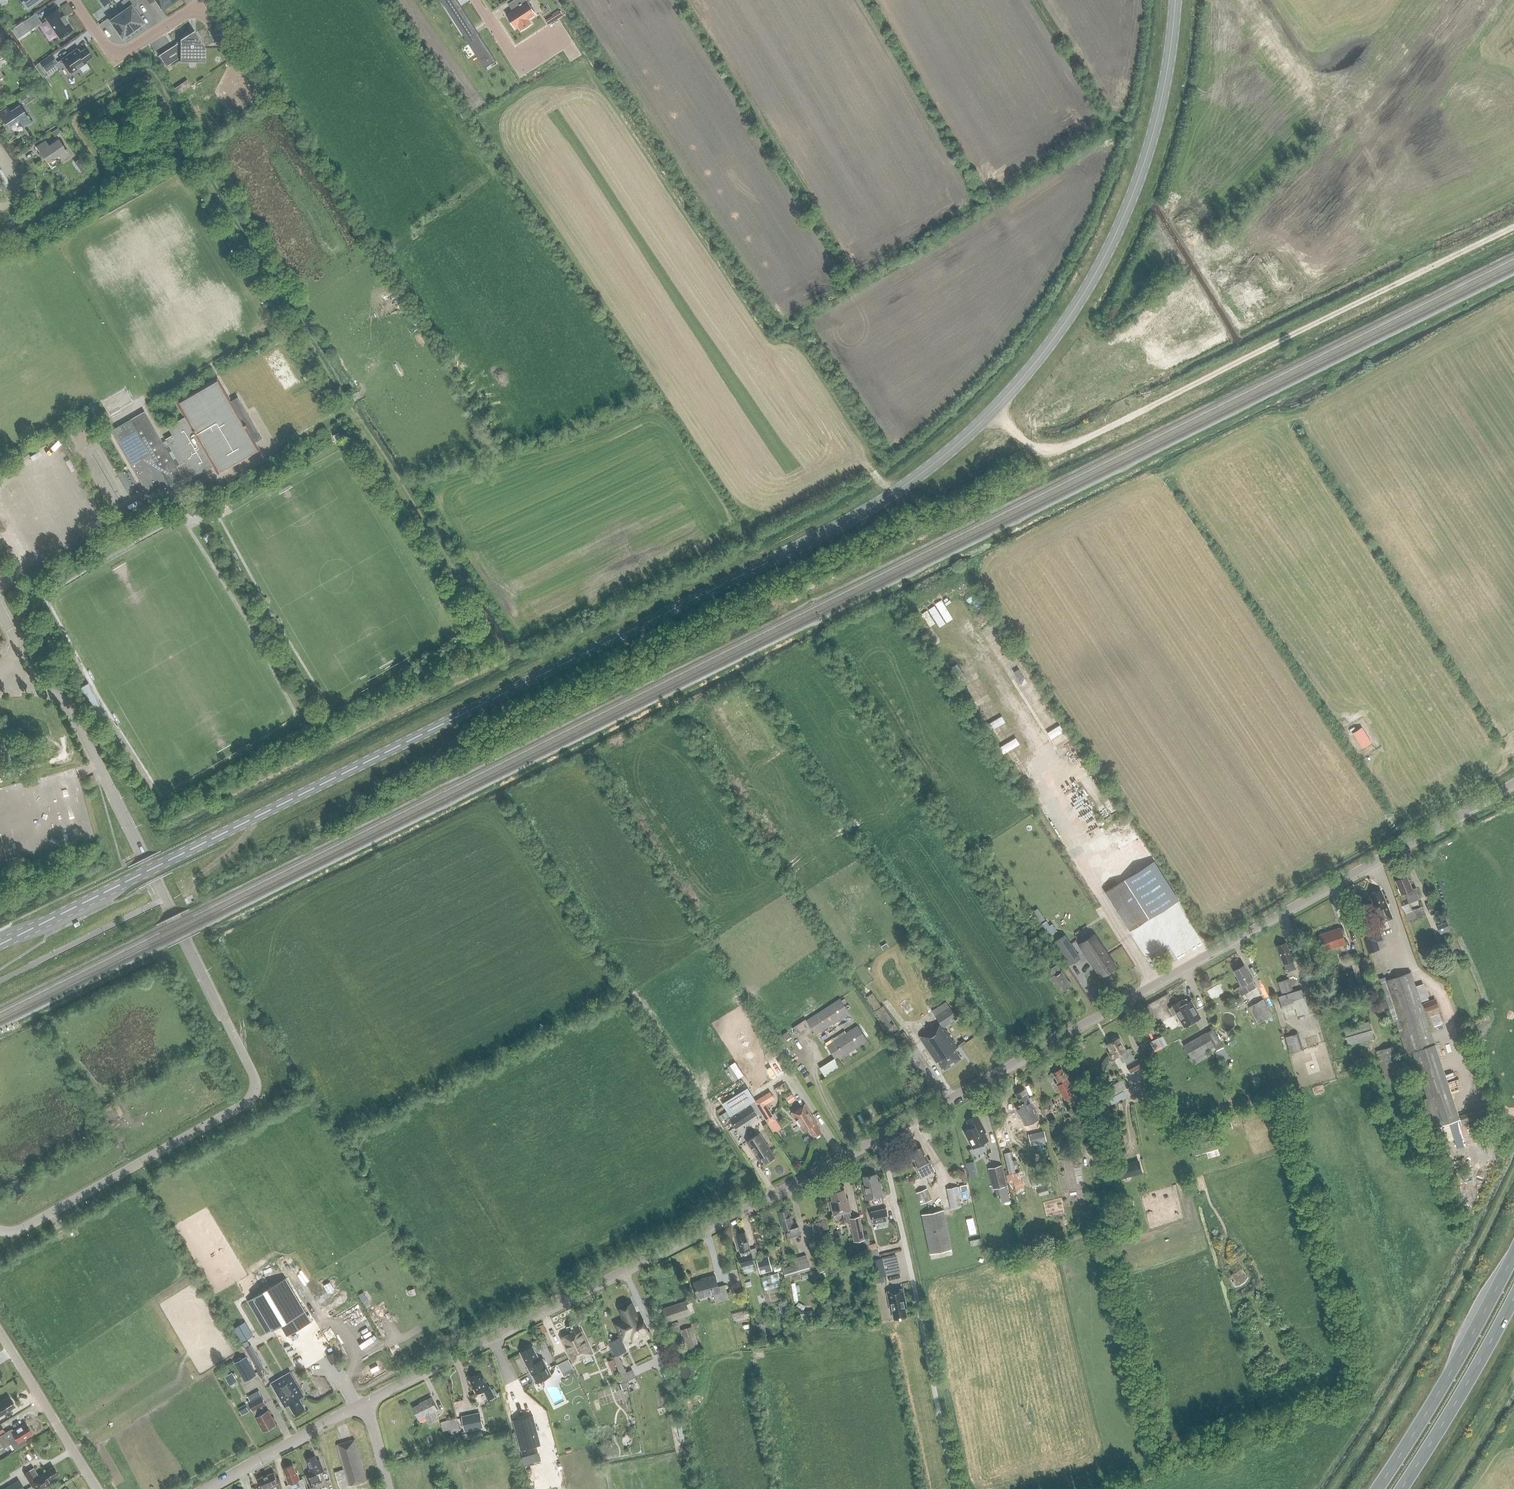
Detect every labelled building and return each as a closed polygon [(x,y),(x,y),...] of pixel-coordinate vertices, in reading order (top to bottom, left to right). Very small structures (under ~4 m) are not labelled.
[(124,6),(119,10),(132,30),(142,23),(132,8),(137,5),(134,0),(123,0),(121,2),(124,6)] [(169,0),(155,0),(162,9),(171,2),(169,0)] [(453,20),(455,19),(451,11),(460,5),(457,0),(449,0),(443,4),(453,20)] [(506,15),(515,28),(518,26),(521,30),(531,24),(528,19),(536,15),(528,2),(530,0),(516,0),(520,6),(512,11),(506,15)] [(495,61),(460,5),(451,11),(455,19),(453,20),(463,35),(465,34),(466,36),(464,37),(468,43),(470,42),(484,63),(492,57),(495,61)] [(63,15),(58,8),(45,18),(59,38),(72,29),(67,22),(68,22),(63,15)] [(119,10),(108,18),(122,37),(132,30),(119,10)] [(559,10),(552,15),(553,16),(555,20),(562,15),(562,14),(559,11),(559,10)] [(23,22),(11,31),(17,39),(29,31),(41,23),(35,14),(23,22)] [(180,39),(180,42),(171,47),(178,58),(180,57),(205,58),(205,48),(196,34),(189,34),(180,39)] [(484,68),(495,61),(492,57),(484,63),(470,42),(468,43),(484,68)] [(86,62),(86,61),(92,57),(85,48),(79,52),(77,48),(61,60),(70,74),(86,62)] [(172,62),(165,51),(159,55),(166,66),(172,62)] [(57,62),(51,54),(39,62),(45,70),(57,62)] [(180,84),(175,88),(179,94),(184,90),(180,84)] [(7,127),(18,119),(23,126),(31,121),(20,104),(10,111),(7,105),(0,110),(0,116),(7,127)] [(57,128),(51,133),(54,137),(60,132),(57,128)] [(57,154),(62,161),(70,156),(59,139),(49,146),(45,140),(36,146),(46,161),(57,154)] [(83,173),(88,170),(80,158),(75,161),(83,173)] [(659,329),(655,322),(650,314),(641,320),(651,335),(659,329)] [(110,430),(147,494),(166,483),(168,486),(183,477),(181,473),(177,466),(185,461),(194,477),(213,466),(218,475),(260,451),(255,442),(262,439),(248,413),(238,397),(232,401),(218,376),(175,400),(185,417),(168,427),(173,435),(166,439),(169,444),(166,446),(165,444),(164,445),(144,411),(110,430)] [(334,436),(337,441),(343,438),(340,432),(334,436)] [(219,504),(212,508),(215,515),(223,511),(219,504)] [(197,510),(191,506),(187,512),(192,515),(197,510)] [(1363,749),(1370,744),(1359,728),(1353,733),(1363,749)] [(1153,861),(1123,880),(1127,886),(1147,919),(1148,919),(1177,900),(1153,861)] [(1420,900),(1416,888),(1412,890),(1407,877),(1395,881),(1401,895),(1404,894),(1408,904),(1420,900)] [(1123,880),(1105,892),(1129,931),(1147,919),(1127,886),(1123,880)] [(1387,906),(1381,892),(1375,894),(1374,893),(1372,894),(1371,896),(1369,896),(1373,904),(1368,906),(1376,926),(1378,925),(1380,931),(1389,927),(1387,921),(1392,919),(1387,906)] [(1430,913),(1441,909),(1438,901),(1427,906),(1430,913)] [(1040,921),(1046,918),(1039,907),(1034,910),(1040,921)] [(1422,907),(1403,914),(1406,922),(1425,915),(1422,907)] [(1448,924),(1438,928),(1440,934),(1450,930),(1448,924)] [(1345,946),(1340,931),(1319,938),(1324,952),(1345,946)] [(1378,931),(1363,936),(1368,953),(1376,950),(1373,943),(1375,940),(1380,938),(1378,931)] [(1064,935),(1054,942),(1070,965),(1080,958),(1064,935)] [(1095,939),(1083,947),(1102,976),(1114,967),(1108,958),(1104,952),(1095,939)] [(1296,970),(1289,951),(1286,944),(1277,947),(1280,955),(1286,973),(1296,970)] [(1358,962),(1355,952),(1343,955),(1346,966),(1351,964),(1357,984),(1348,987),(1350,995),(1365,990),(1357,962),(1358,962)] [(1060,970),(1056,965),(1047,971),(1058,988),(1061,987),(1064,991),(1071,986),(1060,970)] [(1256,987),(1245,965),(1233,971),(1238,980),(1237,980),(1240,986),(1237,987),(1242,995),(1256,987)] [(1432,1128),(1459,1119),(1411,972),(1386,981),(1385,977),(1379,979),(1393,1021),(1395,1020),(1406,1053),(1411,1051),(1427,1098),(1423,1099),(1432,1128)] [(1288,980),(1278,983),(1281,994),(1291,991),(1288,980)] [(1309,1012),(1301,989),(1278,996),(1283,1012),(1295,1008),(1297,1016),(1299,1015),(1303,1014),(1309,1012)] [(1423,1003),(1426,1011),(1438,1007),(1435,998),(1423,1003)] [(840,999),(806,1020),(815,1034),(849,1013),(840,999)] [(1177,1014),(1184,1027),(1200,1018),(1197,1013),(1196,1014),(1195,1012),(1192,1005),(1190,1006),(1187,999),(1182,1002),(1181,1002),(1173,1006),(1174,1007),(1171,1009),(1170,1011),(1173,1016),(1177,1014)] [(1263,1000),(1250,1008),(1258,1023),(1272,1016),(1263,1000)] [(938,1061),(944,1069),(961,1058),(955,1050),(957,1048),(943,1027),(957,1019),(945,1002),(932,1011),(940,1024),(919,1037),(936,1062),(938,1061)] [(882,1022),(890,1034),(898,1028),(890,1017),(882,1022)] [(1374,1038),(1368,1021),(1342,1029),(1348,1046),(1374,1038)] [(857,1026),(827,1046),(836,1060),(866,1040),(857,1026)] [(895,1038),(906,1055),(915,1049),(904,1032),(895,1038)] [(1303,1049),(1298,1033),(1285,1037),(1289,1053),(1303,1049)] [(1208,1051),(1215,1047),(1207,1034),(1185,1046),(1193,1060),(1195,1064),(1210,1056),(1208,1051)] [(1157,1038),(1150,1042),(1155,1051),(1162,1047),(1157,1038)] [(1129,1050),(1125,1052),(1119,1039),(1118,1040),(1116,1039),(1112,1040),(1112,1043),(1107,1045),(1111,1052),(1110,1055),(1112,1058),(1114,1058),(1118,1056),(1122,1064),(1124,1063),(1130,1074),(1141,1069),(1137,1061),(1135,1062),(1129,1050)] [(1377,1052),(1387,1083),(1403,1077),(1393,1047),(1377,1052)] [(914,1058),(921,1069),(926,1065),(919,1055),(914,1058)] [(1061,1069),(1053,1074),(1058,1083),(1056,1084),(1065,1100),(1069,1098),(1070,1099),(1075,1097),(1074,1095),(1076,1094),(1061,1069)] [(1110,1098),(1127,1089),(1123,1081),(1106,1090),(1110,1098)] [(1019,1103),(1014,1106),(1024,1126),(1038,1119),(1035,1112),(1023,1088),(1013,1092),(1019,1103)] [(769,1091),(754,1101),(768,1123),(773,1120),(763,1103),(773,1097),(769,1091)] [(786,1097),(789,1103),(796,1099),(793,1093),(786,1097)] [(821,1132),(810,1114),(805,1104),(792,1112),(802,1131),(807,1128),(812,1137),(814,1136),(815,1137),(818,1135),(819,1133),(821,1132)] [(1468,1122),(1462,1123),(1462,1124),(1472,1121),(1480,1119),(1477,1110),(1465,1114),(1468,1122)] [(966,1121),(970,1129),(964,1132),(973,1148),(988,1140),(984,1132),(986,1131),(977,1115),(966,1121)] [(1484,1131),(1480,1119),(1472,1121),(1476,1133),(1484,1131)] [(773,1120),(768,1123),(774,1133),(777,1131),(774,1126),(776,1124),(773,1120)] [(1086,1134),(1089,1133),(1096,1132),(1096,1131),(1093,1121),(1083,1123),(1086,1134)] [(1046,1141),(1043,1130),(1028,1135),(1031,1146),(1046,1141)] [(1096,1132),(1089,1133),(1092,1146),(1102,1143),(1099,1130),(1096,1131),(1096,1132)] [(760,1134),(747,1142),(758,1159),(761,1157),(765,1164),(767,1163),(768,1163),(771,1162),(771,1160),(775,1158),(760,1134)] [(1193,1156),(1217,1150),(1215,1140),(1190,1146),(1193,1156)] [(921,1148),(910,1154),(917,1167),(915,1168),(920,1177),(935,1169),(930,1160),(928,1161),(921,1148)] [(1010,1152),(1004,1153),(1009,1173),(1015,1172),(1010,1152)] [(1107,1164),(1104,1154),(1095,1156),(1098,1166),(1107,1164)] [(970,1178),(979,1176),(975,1160),(967,1162),(970,1178)] [(1141,1172),(1138,1161),(1119,1166),(1122,1177),(1141,1172)] [(1001,1165),(989,1168),(994,1188),(998,1187),(1002,1202),(1010,1200),(1006,1185),(1001,1165)] [(1009,1183),(1014,1181),(1016,1186),(1024,1184),(1020,1171),(1007,1174),(1009,1183)] [(882,1196),(880,1184),(878,1184),(876,1174),(862,1177),(864,1185),(863,1186),(866,1200),(882,1196)] [(1033,1189),(1048,1185),(1045,1174),(1031,1178),(1033,1189)] [(1039,1197),(1049,1195),(1047,1187),(1037,1190),(1039,1197)] [(932,1199),(927,1188),(915,1192),(920,1204),(932,1199)] [(957,1188),(947,1190),(951,1209),(961,1207),(957,1188)] [(841,1217),(841,1215),(841,1214),(851,1212),(848,1201),(846,1201),(843,1190),(830,1193),(832,1202),(830,1202),(834,1216),(835,1216),(835,1217),(836,1218),(838,1219),(840,1219),(841,1217)] [(885,1209),(870,1212),(873,1223),(875,1223),(877,1230),(888,1227),(886,1220),(888,1220),(885,1209)] [(785,1231),(787,1239),(799,1235),(797,1227),(794,1228),(790,1217),(789,1217),(787,1210),(777,1213),(783,1231),(785,1231)] [(943,1211),(922,1215),(930,1253),(951,1249),(943,1211)] [(859,1218),(849,1220),(855,1242),(864,1240),(859,1218)] [(814,1232),(828,1228),(826,1221),(812,1224),(814,1232)] [(836,1239),(843,1237),(840,1229),(834,1231),(836,1239)] [(753,1263),(751,1254),(748,1255),(747,1250),(750,1249),(748,1241),(746,1241),(744,1233),(735,1235),(740,1257),(738,1257),(740,1267),(753,1263)] [(870,1260),(880,1258),(877,1248),(868,1250),(870,1260)] [(868,1257),(867,1250),(859,1252),(860,1259),(868,1257)] [(756,1259),(760,1274),(772,1271),(768,1255),(756,1259)] [(785,1276),(809,1269),(805,1256),(793,1260),(795,1265),(783,1268),(785,1276)] [(880,1258),(870,1260),(874,1278),(885,1275),(881,1258),(880,1258)] [(827,1269),(825,1261),(814,1264),(816,1272),(827,1269)] [(1222,1273),(1222,1274),(1223,1275),(1231,1288),(1234,1286),(1239,1285),(1245,1281),(1247,1276),(1238,1263),(1222,1273)] [(719,1286),(715,1273),(700,1278),(700,1279),(692,1282),(697,1299),(713,1295),(715,1302),(729,1299),(725,1284),(719,1286)] [(764,1288),(781,1286),(779,1273),(762,1275),(764,1288)] [(273,1330),(274,1330),(279,1327),(282,1325),(288,1335),(309,1323),(284,1279),(254,1297),(273,1330)] [(332,1286),(323,1292),(326,1297),(335,1290),(332,1286)] [(894,1319),(907,1316),(905,1308),(907,1307),(903,1288),(887,1292),(891,1310),(892,1310),(894,1319)] [(666,1322),(689,1314),(685,1300),(662,1308),(666,1322)] [(624,1319),(615,1323),(621,1335),(632,1330),(636,1338),(648,1332),(643,1320),(638,1322),(633,1312),(635,1311),(631,1304),(629,1304),(628,1302),(622,1306),(623,1307),(619,1309),(624,1319)] [(788,1311),(786,1302),(778,1303),(780,1313),(788,1311)] [(669,1331),(680,1328),(678,1320),(667,1324),(669,1331)] [(244,1321),(233,1328),(242,1342),(252,1336),(244,1321)] [(591,1353),(577,1322),(567,1327),(569,1333),(561,1337),(572,1361),(591,1353)] [(328,1325),(321,1329),(336,1354),(343,1350),(328,1325)] [(692,1326),(679,1329),(686,1353),(698,1349),(692,1326)] [(279,1327),(274,1330),(273,1330),(271,1331),(260,1338),(272,1358),(291,1347),(279,1327)] [(608,1341),(614,1354),(622,1351),(622,1352),(625,1351),(624,1349),(626,1349),(619,1335),(608,1341)] [(251,1345),(245,1348),(258,1371),(263,1368),(251,1345)] [(521,1352),(525,1360),(525,1362),(535,1383),(542,1379),(543,1380),(544,1379),(544,1378),(551,1375),(543,1359),(540,1360),(535,1350),(534,1350),(532,1346),(521,1352)] [(337,1360),(332,1353),(327,1357),(331,1364),(337,1360)] [(234,1363),(245,1381),(257,1375),(246,1356),(234,1363)] [(558,1363),(564,1376),(575,1371),(569,1358),(558,1363)] [(626,1372),(621,1360),(616,1362),(620,1375),(626,1372)] [(230,1385),(237,1380),(232,1372),(225,1376),(230,1385)] [(289,1372),(271,1383),(285,1407),(289,1405),(295,1414),(305,1408),(299,1399),(303,1396),(289,1372)] [(494,1396),(489,1386),(488,1387),(480,1372),(469,1378),(477,1394),(483,1391),(487,1400),(494,1396)] [(628,1381),(632,1392),(637,1390),(633,1380),(628,1381)] [(247,1401),(248,1403),(263,1431),(275,1424),(267,1410),(265,1411),(262,1405),(265,1403),(258,1391),(247,1397),(249,1400),(247,1401)] [(1,1402),(0,1402),(0,1415),(6,1412),(6,1410),(14,1406),(9,1397),(1,1402)] [(437,1420),(433,1412),(436,1411),(430,1398),(422,1402),(423,1403),(413,1408),(418,1418),(424,1415),(429,1424),(437,1420)] [(462,1417),(465,1430),(465,1431),(466,1431),(482,1427),(480,1413),(462,1417)] [(530,1417),(510,1422),(517,1451),(537,1446),(530,1417)] [(450,1434),(460,1432),(456,1418),(440,1422),(442,1430),(449,1429),(450,1434)] [(14,1449),(26,1442),(24,1438),(32,1433),(25,1423),(11,1431),(10,1429),(0,1435),(0,1442),(3,1448),(11,1443),(14,1449)] [(449,1443),(459,1440),(457,1434),(448,1437),(449,1443)] [(339,1486),(341,1487),(366,1479),(354,1439),(336,1444),(343,1469),(335,1472),(339,1486)] [(321,1482),(318,1472),(323,1470),(319,1459),(317,1460),(315,1455),(306,1459),(310,1469),(309,1470),(311,1476),(307,1478),(310,1486),(321,1482)] [(302,1479),(300,1480),(297,1472),(296,1473),(292,1465),(284,1468),(287,1475),(285,1476),(288,1484),(286,1485),(287,1488),(306,1488),(302,1479)] [(33,1467),(23,1473),(34,1488),(39,1488),(40,1488),(50,1483),(48,1480),(57,1474),(52,1466),(38,1475),(33,1467)] [(258,1478),(258,1479),(262,1488),(263,1488),(268,1487),(268,1488),(281,1488),(278,1483),(274,1472),(263,1476),(262,1475),(259,1476),(258,1478)]
